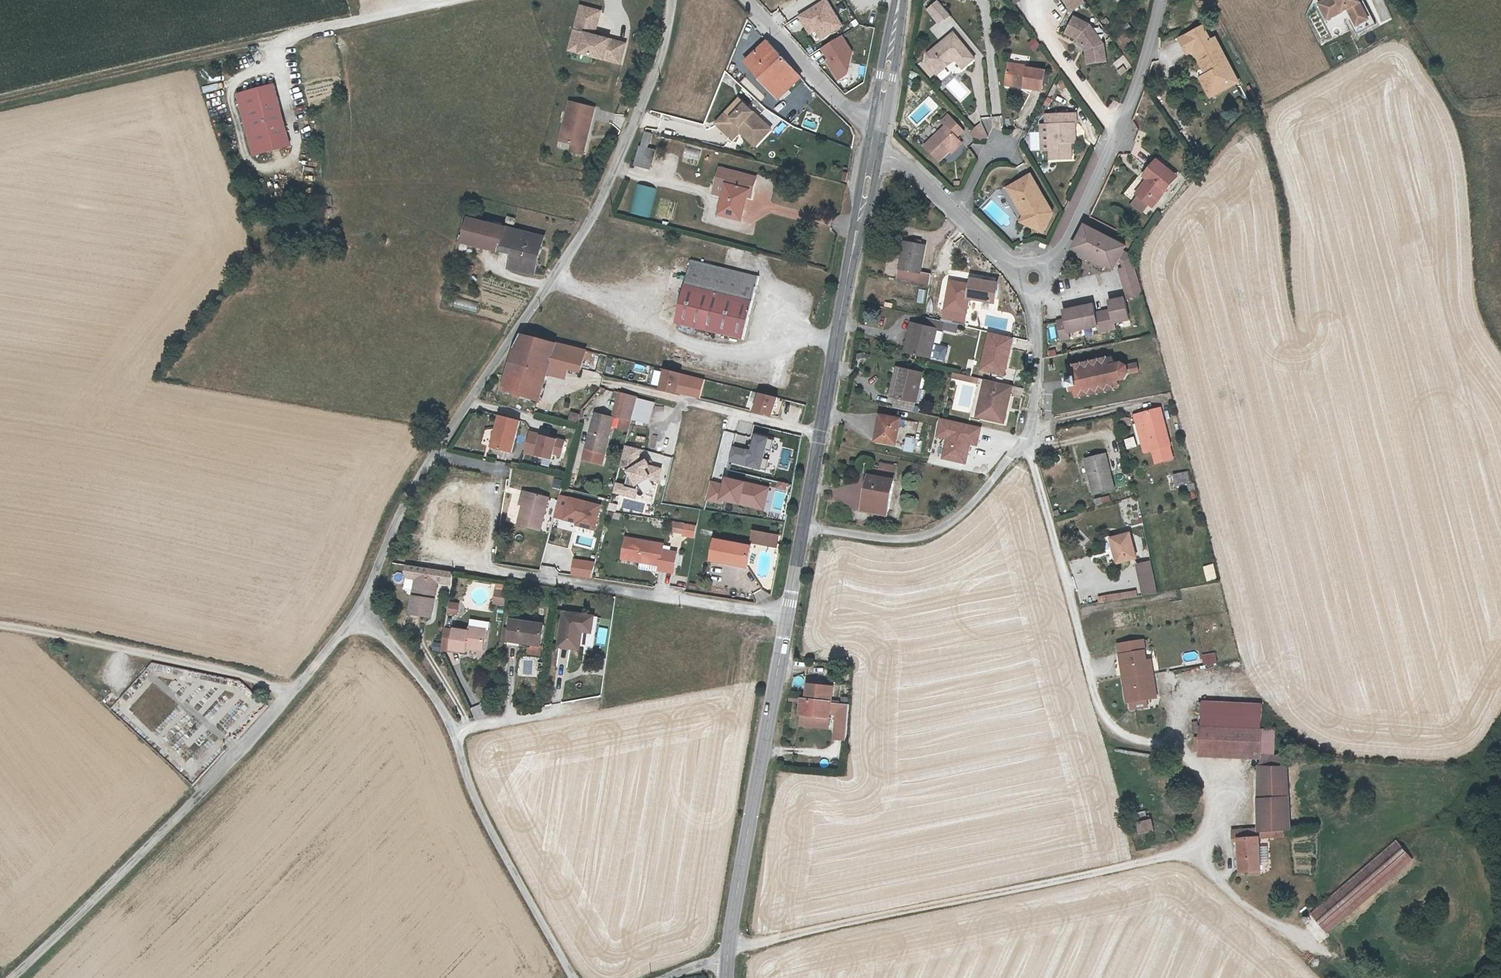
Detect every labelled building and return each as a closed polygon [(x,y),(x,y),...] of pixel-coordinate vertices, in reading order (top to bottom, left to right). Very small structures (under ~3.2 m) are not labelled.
[(798,1),(797,0),(760,0),(772,18),(798,1)] [(815,44),(846,26),(830,0),(826,0),(799,16),(815,44)] [(1015,2),(1014,0),(1006,6),(1014,18),(1022,11),(1015,2)] [(1072,12),(1087,3),(1085,0),(1067,0),(1065,1),(1072,12)] [(1352,16),(1364,10),(1358,0),(1322,0),(1318,2),(1326,17),(1347,6),(1352,16)] [(582,7),(572,43),(583,46),(581,54),(621,65),(626,45),(595,37),(601,12),(582,7)] [(1364,10),(1352,16),(1355,23),(1367,17),(1364,10)] [(940,36),(951,28),(940,14),(930,23),(940,36)] [(1071,23),(1063,39),(1074,45),(1083,57),(1084,69),(1102,67),(1100,50),(1086,31),(1071,23)] [(1203,74),(1200,76),(1208,92),(1232,80),(1225,64),(1221,66),(1218,58),(1221,56),(1212,38),(1207,41),(1200,27),(1180,36),(1187,50),(1191,49),(1199,67),(1202,66),(1206,74),(1203,74)] [(844,36),(822,48),(839,81),(861,70),(844,36)] [(1187,50),(1180,36),(1176,38),(1183,52),(1187,50)] [(1029,42),(1034,51),(1043,46),(1037,37),(1029,42)] [(570,51),(581,54),(583,46),(572,43),(570,51)] [(929,68),(928,77),(939,89),(947,82),(947,80),(950,77),(954,77),(959,73),(966,81),(977,71),(955,46),(929,68)] [(782,89),(795,76),(767,47),(743,68),(759,85),(769,76),(782,89)] [(1008,73),(1006,91),(1024,94),(1023,99),(1041,101),(1045,80),(1026,78),(1027,76),(1008,73)] [(801,83),(795,76),(782,89),(769,76),(759,85),(778,105),(801,83)] [(1235,84),(1232,80),(1208,92),(1200,76),(1196,78),(1206,98),(1235,84)] [(276,86),(246,94),(262,155),(292,148),(276,86)] [(570,104),(560,142),(572,145),(584,148),(594,110),(570,104)] [(751,145),(764,132),(737,107),(715,130),(728,142),(737,133),(751,145)] [(1044,123),(1044,133),(1047,133),(1073,132),(1074,132),(1074,122),(1044,123)] [(769,136),(764,132),(751,145),(737,133),(728,142),(732,146),(737,140),(753,154),(769,136)] [(1047,133),(1048,168),(1071,167),(1070,151),(1069,141),(1073,140),(1073,132),(1047,133)] [(985,152),(987,149),(980,135),(980,134),(974,139),(983,150),(985,152)] [(974,139),(970,143),(979,153),(983,150),(974,139)] [(641,141),(637,157),(635,156),(630,175),(643,179),(648,160),(644,158),(647,143),(641,141)] [(948,141),(927,161),(941,176),(951,167),(962,155),(948,141)] [(584,148),(572,145),(571,152),(583,155),(584,148)] [(687,146),(684,157),(699,161),(702,150),(687,146)] [(964,158),(962,155),(951,167),(953,169),(964,158)] [(1133,200),(1144,210),(1149,213),(1151,210),(1174,185),(1154,167),(1141,182),(1144,185),(1138,191),(1132,199),(1133,200)] [(1188,171),(1183,176),(1189,181),(1194,176),(1188,171)] [(742,216),(745,202),(746,197),(751,198),(754,183),(718,175),(715,190),(726,193),(725,198),(720,220),(738,224),(740,215),(742,216)] [(631,213),(649,218),(656,188),(638,184),(631,213)] [(1008,198),(1018,214),(1026,209),(1035,223),(1030,236),(1044,241),(1053,221),(1030,185),(1008,198)] [(726,193),(715,190),(714,196),(725,198),(726,193)] [(1138,217),(1144,210),(1133,200),(1127,208),(1138,217)] [(1021,232),(1030,236),(1035,223),(1026,209),(1018,214),(1024,224),(1021,232)] [(545,239),(470,221),(464,246),(500,254),(502,250),(504,241),(517,240),(514,254),(510,271),(536,276),(545,239)] [(1101,275),(1102,272),(1109,276),(1114,267),(1118,270),(1120,275),(1115,276),(1124,305),(1138,301),(1127,263),(1118,259),(1121,253),(1080,233),(1079,236),(1070,257),(1076,260),(1075,262),(1101,275)] [(504,241),(502,250),(514,254),(517,240),(504,241)] [(894,284),(914,288),(916,278),(921,251),(901,247),(894,284)] [(689,263),(674,324),(741,340),(756,280),(689,263)] [(928,280),(916,278),(914,288),(927,290),(928,280)] [(947,287),(942,315),(940,327),(944,328),(960,332),(965,304),(989,308),(989,304),(990,303),(992,302),(993,300),(994,299),(994,297),(994,295),(994,294),(993,293),(992,292),(992,290),(992,287),(969,283),(968,290),(947,287)] [(458,298),(456,305),(478,310),(479,304),(458,298)] [(1059,347),(1067,345),(1066,339),(1093,332),(1094,338),(1114,333),(1112,327),(1126,324),(1121,305),(1107,308),(1109,317),(1091,321),(1089,312),(1060,319),(1062,328),(1054,329),(1059,347)] [(929,325),(940,327),(942,315),(931,312),(929,325)] [(941,337),(944,328),(940,327),(929,325),(922,323),(920,332),(913,331),(906,361),(926,365),(926,363),(933,364),(936,353),(929,351),(933,335),(941,337)] [(740,343),(741,340),(674,324),(673,326),(740,343)] [(504,394),(531,400),(540,365),(547,367),(548,362),(550,363),(554,348),(545,346),(522,340),(516,352),(513,359),(504,394)] [(585,356),(554,348),(550,363),(548,362),(547,367),(540,365),(531,400),(539,402),(547,375),(563,379),(565,371),(579,374),(585,356)] [(1134,373),(1132,363),(1121,365),(1116,363),(1112,364),(1110,360),(1109,359),(1108,358),(1107,357),(1105,358),(1104,355),(1102,356),(1102,358),(1097,359),(1097,357),(1094,357),(1095,359),(1089,361),(1088,358),(1085,359),(1086,361),(1079,363),(1079,361),(1076,361),(1076,363),(1071,364),(1071,362),(1068,362),(1068,364),(1067,365),(1068,371),(1064,373),(1065,377),(1063,377),(1064,382),(1065,386),(1066,386),(1068,393),(1069,393),(1072,392),(1073,399),(1075,398),(1076,400),(1078,399),(1078,398),(1084,397),(1085,398),(1087,397),(1087,396),(1093,395),(1093,396),(1096,396),(1095,394),(1102,393),(1102,394),(1105,394),(1104,392),(1110,391),(1110,393),(1113,392),(1112,389),(1114,386),(1115,385),(1115,383),(1115,381),(1118,380),(1120,379),(1122,378),(1123,376),(1134,373)] [(666,371),(662,391),(704,398),(707,378),(666,371)] [(954,373),(953,379),(979,383),(979,377),(954,373)] [(916,398),(919,381),(897,376),(890,405),(892,406),(891,415),(911,420),(913,411),(920,412),(923,399),(916,398)] [(1001,429),(1009,392),(983,386),(979,402),(982,403),(977,424),(1001,429)] [(755,411),(778,417),(783,399),(760,393),(755,411)] [(620,396),(614,419),(617,420),(623,398),(620,396)] [(617,420),(619,420),(622,421),(632,424),(637,407),(638,402),(623,398),(617,420)] [(638,402),(637,407),(632,424),(647,427),(653,406),(638,402)] [(944,412),(945,405),(935,403),(934,410),(944,412)] [(569,421),(580,423),(582,414),(571,412),(569,421)] [(1146,459),(1148,458),(1151,470),(1167,466),(1164,453),(1166,453),(1156,415),(1137,420),(1146,459)] [(630,432),(632,424),(622,421),(619,430),(630,432)] [(498,442),(494,454),(512,460),(521,428),(501,422),(496,441),(498,442)] [(608,428),(609,425),(595,422),(590,441),(585,457),(604,462),(612,435),(606,434),(608,428)] [(871,423),(866,447),(885,451),(890,426),(871,423)] [(752,449),(755,449),(757,434),(767,435),(768,430),(755,428),(752,449)] [(531,430),(525,452),(562,463),(568,441),(531,430)] [(754,450),(734,445),(730,462),(767,471),(775,438),(758,434),(754,450)] [(1126,449),(1136,446),(1133,436),(1123,439),(1126,449)] [(915,453),(916,438),(907,437),(905,452),(915,453)] [(895,444),(893,456),(903,459),(905,446),(895,444)] [(616,494),(653,501),(657,481),(664,482),(667,468),(653,466),(654,460),(642,458),(644,449),(627,445),(622,468),(630,469),(627,484),(618,483),(616,494)] [(1101,462),(1079,467),(1088,501),(1110,495),(1101,462)] [(880,463),(879,475),(896,477),(897,464),(880,463)] [(1170,473),(1172,485),(1189,483),(1187,471),(1170,473)] [(866,503),(864,518),(885,521),(893,479),(875,476),(874,485),(865,483),(862,502),(866,503)] [(708,499),(767,512),(773,487),(728,477),(727,483),(713,480),(708,499)] [(553,487),(561,488),(563,479),(555,478),(553,487)] [(562,524),(597,533),(605,505),(570,496),(562,524)] [(522,498),(519,507),(524,508),(522,512),(517,530),(538,536),(547,505),(522,498)] [(696,539),(697,529),(687,527),(685,537),(696,539)] [(756,533),(754,540),(772,543),(771,549),(779,550),(781,537),(756,533)] [(753,546),(771,549),(772,543),(754,540),(753,546)] [(662,564),(661,568),(660,573),(675,575),(678,555),(664,553),(658,552),(657,550),(658,546),(626,542),(623,562),(643,565),(643,561),(662,564)] [(712,563),(728,568),(729,564),(747,569),(751,550),(717,542),(712,563)] [(1124,542),(1106,547),(1111,571),(1130,567),(1124,542)] [(1202,565),(1206,581),(1216,579),(1213,563),(1202,565)] [(571,567),(569,580),(589,583),(593,570),(571,567)] [(1147,569),(1134,571),(1141,602),(1154,600),(1147,569)] [(430,623),(433,605),(430,605),(433,586),(415,583),(409,620),(430,623)] [(504,610),(506,598),(496,596),(494,608),(504,610)] [(1119,606),(1118,600),(1104,602),(1105,609),(1119,606)] [(448,611),(447,619),(455,620),(456,613),(456,612),(448,611)] [(577,654),(580,637),(581,632),(590,633),(592,622),(563,617),(557,650),(577,654)] [(521,648),(528,649),(538,651),(541,630),(509,625),(507,643),(521,645),(521,648)] [(600,627),(598,644),(607,645),(609,628),(600,627)] [(452,635),(449,656),(464,658),(464,654),(480,656),(484,636),(467,633),(466,637),(452,635)] [(440,655),(449,656),(452,635),(443,634),(440,655)] [(1155,698),(1151,657),(1145,657),(1143,639),(1116,641),(1123,710),(1147,708),(1147,699),(1155,698)] [(528,653),(528,649),(521,648),(521,645),(507,643),(506,649),(528,653)] [(1200,655),(1202,664),(1216,661),(1214,652),(1200,655)] [(829,697),(805,694),(803,709),(798,709),(796,724),(812,726),(811,736),(823,738),(829,697)] [(475,720),(487,716),(483,705),(471,709),(475,720)] [(812,726),(796,724),(795,734),(811,736),(812,726)] [(1196,735),(1195,761),(1255,762),(1256,735),(1196,735)] [(1269,736),(1256,735),(1255,762),(1257,763),(1269,763),(1269,736)] [(1255,776),(1254,839),(1254,841),(1277,837),(1286,835),(1282,774),(1281,774),(1280,763),(1269,763),(1257,763),(1257,776),(1255,776)] [(1133,826),(1134,832),(1148,829),(1146,823),(1133,826)] [(1149,828),(1148,829),(1134,832),(1136,842),(1151,839),(1149,828)] [(1277,837),(1254,841),(1254,848),(1278,844),(1277,837)] [(1254,841),(1254,839),(1234,839),(1236,881),(1237,881),(1242,881),(1253,881),(1254,881),(1254,848),(1254,841)] [(1385,843),(1304,920),(1322,938),(1403,861),(1385,843)]
